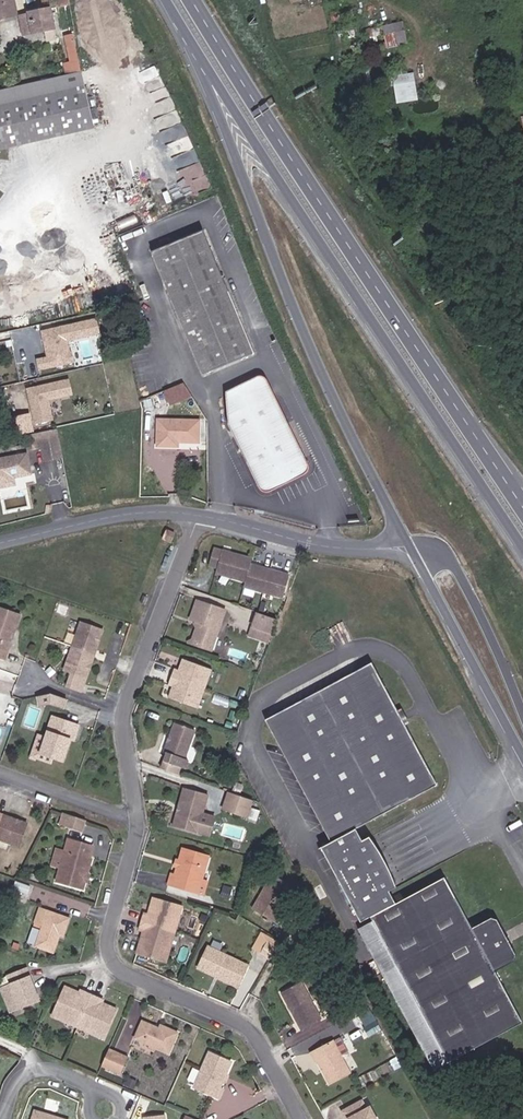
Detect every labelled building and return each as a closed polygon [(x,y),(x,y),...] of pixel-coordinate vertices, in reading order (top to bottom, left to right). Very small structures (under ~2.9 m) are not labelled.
[(17,15),(14,0),(0,0),(0,19),(17,15)] [(23,34),(55,27),(50,8),(18,15),(23,34)] [(383,23),(387,46),(408,42),(404,20),(383,23)] [(80,67),(73,38),(66,39),(72,69),(80,67)] [(80,71),(0,90),(0,149),(94,128),(93,122),(81,71),(80,71)] [(396,102),(419,99),(416,71),(393,73),(396,102)] [(165,155),(194,148),(188,123),(159,130),(165,155)] [(205,162),(178,168),(185,193),(211,187),(205,162)] [(204,374),(254,353),(203,230),(154,251),(204,374)] [(96,316),(41,327),(46,355),(36,357),(38,369),(76,362),(71,338),(99,332),(96,316)] [(69,377),(27,386),(34,422),(55,418),(51,397),(73,393),(69,377)] [(308,469),(305,459),(298,441),(276,397),(269,382),(265,380),(261,378),(256,378),(226,392),(228,428),(257,488),(260,490),(263,491),(266,492),(270,491),(304,475),(308,469)] [(179,385),(162,391),(167,404),(188,396),(179,385)] [(2,410),(27,408),(26,390),(0,391),(2,410)] [(199,442),(200,420),(158,419),(158,446),(178,446),(178,442),(199,442)] [(62,457),(57,431),(38,434),(41,448),(43,460),(62,457)] [(41,448),(38,434),(30,436),(33,450),(41,448)] [(12,489),(11,482),(31,478),(27,458),(0,464),(0,492),(12,489)] [(174,534),(166,531),(163,539),(172,542),(174,534)] [(249,564),(251,558),(214,549),(209,567),(218,569),(217,575),(245,582),(244,587),(280,596),(286,574),(249,564)] [(190,642),(211,649),(224,610),(196,600),(190,619),(198,621),(190,642)] [(10,612),(0,608),(0,642),(10,612)] [(10,612),(0,642),(0,658),(5,659),(11,643),(8,642),(11,634),(13,629),(15,630),(21,615),(10,612)] [(272,635),(277,621),(260,615),(255,629),(272,635)] [(95,650),(97,650),(104,631),(81,623),(64,671),(87,679),(94,660),(91,659),(95,650)] [(269,644),(272,635),(255,629),(252,638),(269,644)] [(168,695),(198,707),(211,671),(181,660),(178,668),(173,666),(167,683),(172,685),(168,695)] [(321,848),(361,923),(371,917),(373,922),(358,930),(382,974),(386,972),(397,967),(402,976),(449,1062),(522,1023),(495,972),(471,928),(444,878),(396,904),(390,892),(397,888),(369,837),(367,838),(369,841),(364,844),(362,841),(356,829),(437,786),(405,726),(398,712),(371,663),(265,721),(309,802),(331,843),(321,848)] [(401,710),(398,712),(405,726),(408,724),(401,710)] [(72,736),(75,737),(78,727),(53,718),(41,754),(63,762),(70,741),(72,736)] [(187,759),(184,757),(194,729),(175,722),(165,750),(168,752),(164,760),(184,767),(187,759)] [(173,827),(196,835),(208,796),(185,788),(173,827)] [(252,800),(229,792),(223,810),(247,818),(252,800)] [(85,829),(87,817),(63,813),(61,825),(85,829)] [(19,847),(27,825),(0,815),(0,840),(19,847)] [(169,886),(198,894),(202,880),(207,882),(214,857),(183,849),(176,875),(172,874),(169,886)] [(56,883),(83,890),(85,882),(84,882),(87,872),(89,872),(92,859),(65,851),(56,883)] [(253,909),(277,924),(281,916),(278,914),(294,888),(273,875),(253,909)] [(202,880),(198,894),(204,895),(207,882),(202,880)] [(151,917),(143,915),(142,922),(171,930),(176,911),(180,912),(183,903),(154,894),(152,903),(155,904),(151,917)] [(36,946),(53,952),(59,937),(64,938),(70,920),(40,909),(35,923),(43,926),(36,946)] [(171,930),(170,933),(174,934),(180,912),(176,911),(171,930)] [(471,928),(495,972),(515,962),(516,955),(497,920),(491,918),(471,928)] [(142,922),(141,924),(139,931),(146,934),(142,947),(139,946),(136,956),(165,964),(168,954),(164,953),(170,933),(171,930),(142,922)] [(164,953),(168,954),(174,934),(170,933),(164,953)] [(260,954),(270,960),(277,948),(268,942),(260,954)] [(219,977),(237,986),(247,965),(209,947),(201,964),(221,973),(219,977)] [(397,967),(386,972),(391,981),(402,976),(397,967)] [(21,1009),(40,1002),(26,968),(7,976),(11,986),(21,1009)] [(321,1021),(302,983),(284,993),(304,1031),(321,1021)] [(21,1009),(11,986),(1,990),(11,1014),(21,1009)] [(78,1027),(92,995),(85,992),(83,995),(80,993),(65,986),(53,1016),(78,1027)] [(100,998),(92,995),(78,1027),(104,1039),(117,1009),(102,1003),(99,1001),(100,998)] [(134,1038),(135,1038),(152,1045),(169,1053),(178,1033),(160,1025),(159,1028),(142,1020),(134,1038)] [(152,1045),(135,1038),(132,1047),(148,1054),(152,1045)] [(351,1071),(334,1040),(311,1052),(315,1060),(317,1060),(330,1083),(351,1071)] [(128,1057),(109,1048),(101,1066),(121,1074),(128,1057)] [(195,1086),(221,1097),(224,1089),(221,1087),(231,1062),(209,1053),(195,1086)] [(349,1118),(377,1118),(371,1107),(366,1110),(362,1101),(344,1110),(349,1118)] [(39,1110),(36,1118),(66,1118),(39,1110)]
